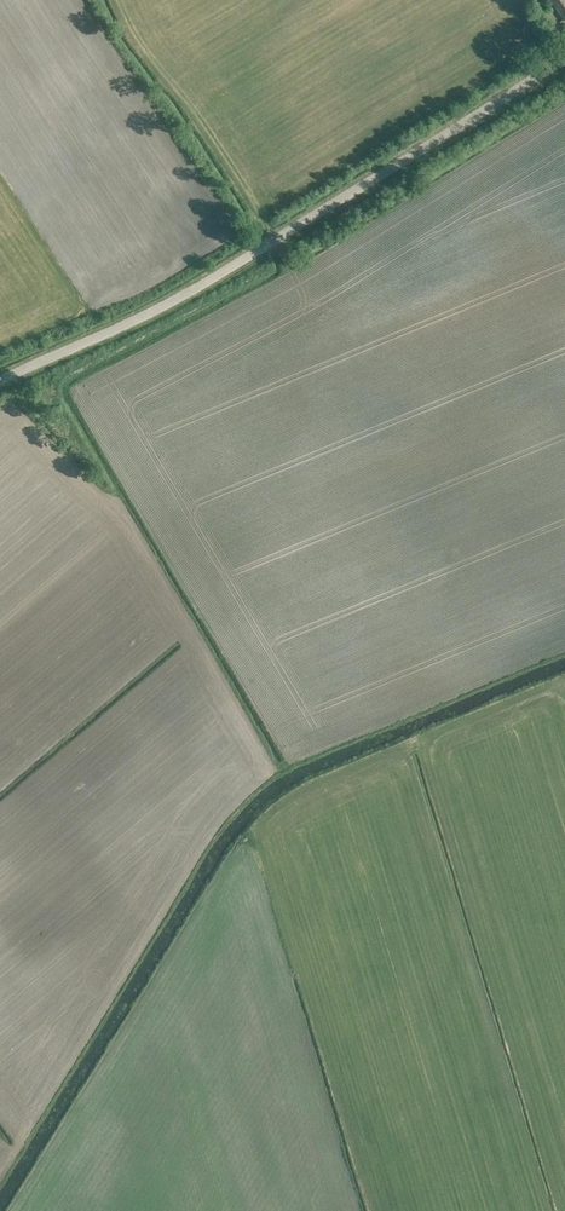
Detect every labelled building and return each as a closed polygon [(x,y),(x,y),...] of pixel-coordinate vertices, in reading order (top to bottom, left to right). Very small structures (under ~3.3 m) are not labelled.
[(564,20),(564,0),(551,0),(564,20)] [(546,33),(550,40),(560,34),(563,32),(558,25),(546,33)]
